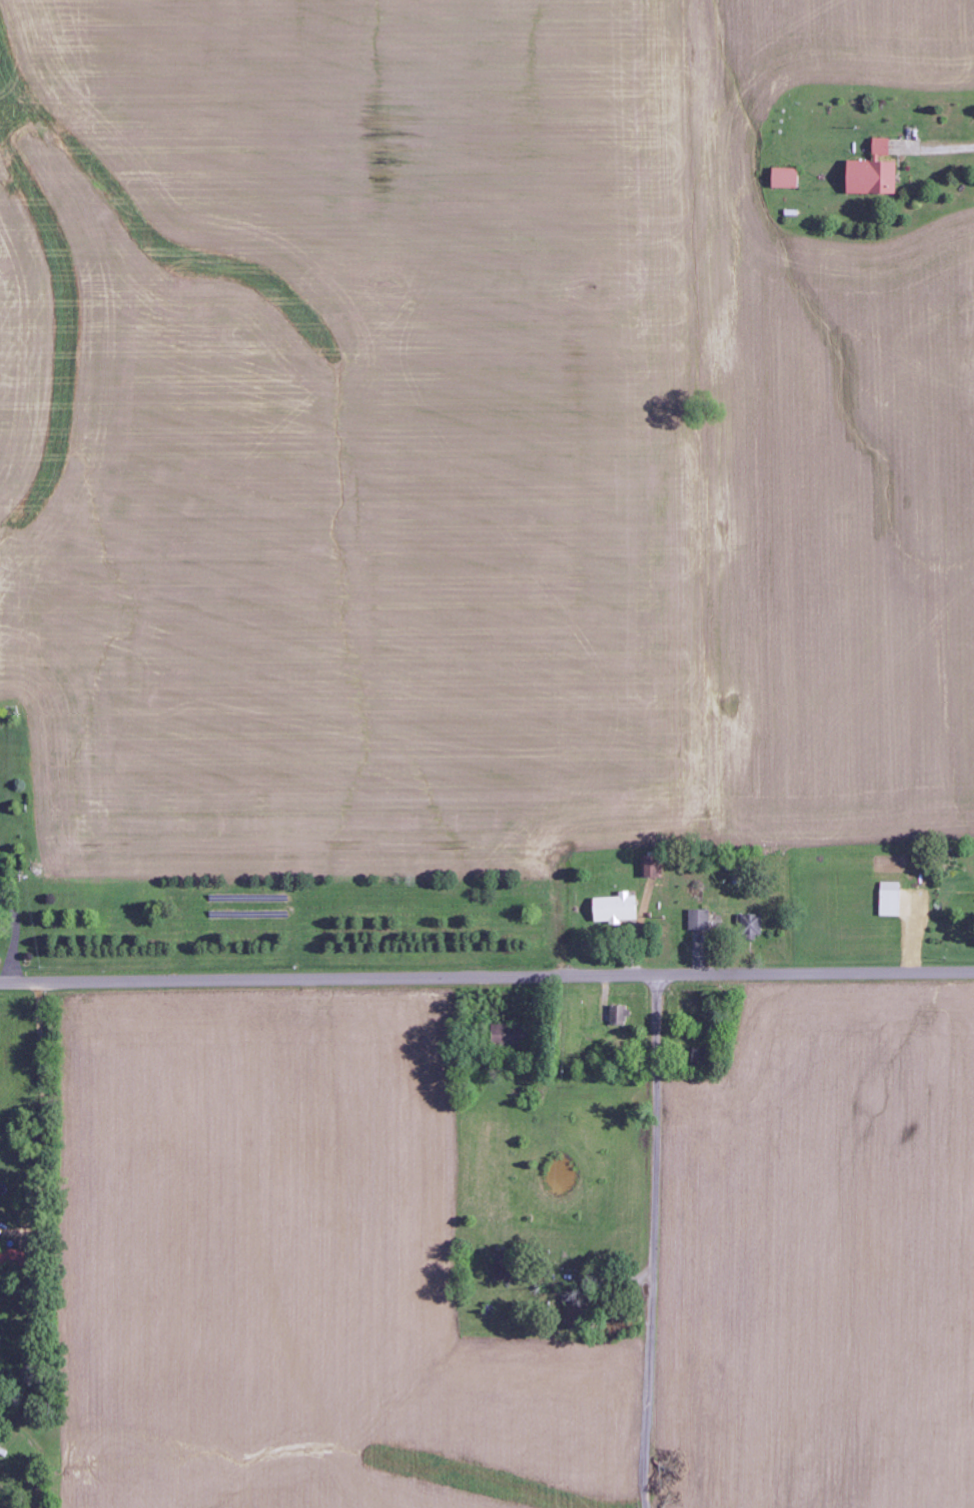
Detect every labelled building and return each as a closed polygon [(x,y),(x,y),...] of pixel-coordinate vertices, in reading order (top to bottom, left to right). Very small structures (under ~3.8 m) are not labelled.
[(892,139),(876,139),(875,157),(892,157),(892,139)] [(898,163),(851,162),(850,194),(898,195),(898,163)] [(800,189),(800,169),(774,169),(773,189),(800,189)] [(644,878),(663,877),(663,857),(643,857),(644,878)] [(882,916),(902,917),(903,883),(882,882),(882,916)] [(597,922),(611,922),(611,925),(623,925),(623,921),(640,920),(639,893),(621,894),(621,897),(596,898),(597,922)] [(691,931),(712,930),(712,910),(691,910),(691,931)] [(764,915),(740,915),(741,939),(764,938),(764,915)] [(631,1006),(613,1005),(612,1026),(630,1026),(631,1006)] [(494,1025),(494,1044),(529,1045),(529,1025),(494,1025)] [(30,1268),(31,1250),(0,1249),(0,1267),(30,1268)]
